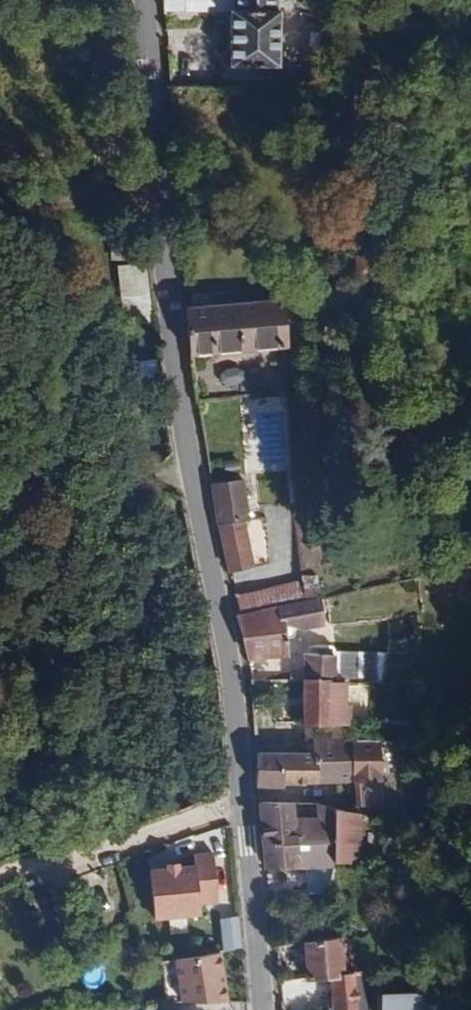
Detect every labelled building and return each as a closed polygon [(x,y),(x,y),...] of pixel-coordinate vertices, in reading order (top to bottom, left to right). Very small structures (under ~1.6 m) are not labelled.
[(233,0),(165,0),(165,11),(232,10),(233,0)] [(232,10),(262,11),(263,0),(233,0),(232,10)] [(262,11),(232,10),(230,69),(282,70),(284,11),(262,11)] [(151,264),(122,264),(123,323),(152,323),(151,264)] [(287,303),(185,311),(188,357),(290,349),(287,303)] [(240,384),(241,369),(224,367),(222,382),(240,384)] [(216,527),(219,527),(247,522),(250,522),(244,480),(209,486),(216,527)] [(256,568),(247,522),(219,527),(228,573),(256,568)] [(235,595),(238,614),(280,606),(305,601),(300,582),(235,595)] [(305,601),(280,606),(285,633),(327,628),(321,598),(305,601)] [(288,657),(285,633),(280,606),(238,614),(248,661),(288,657)] [(308,655),(307,681),(347,682),(357,682),(357,656),(308,655)] [(347,682),(307,681),(307,726),(349,726),(349,708),(346,708),(347,682)] [(384,808),(384,742),(317,742),(317,752),(256,752),(257,789),(285,788),(285,785),(355,785),(355,808),(384,808)] [(259,803),(264,865),(331,869),(332,866),(334,809),(316,806),(317,820),(290,820),(290,805),(259,803)] [(334,809),(332,866),(356,867),(359,813),(334,809)] [(195,852),(196,866),(200,906),(218,904),(213,851),(195,852)] [(201,915),(200,906),(196,866),(182,867),(182,863),(167,865),(167,868),(151,870),(156,919),(201,915)] [(225,921),(227,952),(245,949),(243,919),(225,921)] [(330,1009),(376,1009),(376,991),(376,988),(374,944),(304,946),(305,980),(330,979),(330,1009)] [(222,953),(178,961),(181,999),(225,1000),(222,953)] [(181,999),(178,961),(162,963),(165,999),(181,999)] [(376,1009),(424,1009),(423,990),(376,991),(376,1009)] [(279,995),(280,1009),(291,1009),(291,1008),(288,1007),(287,994),(279,995)]
